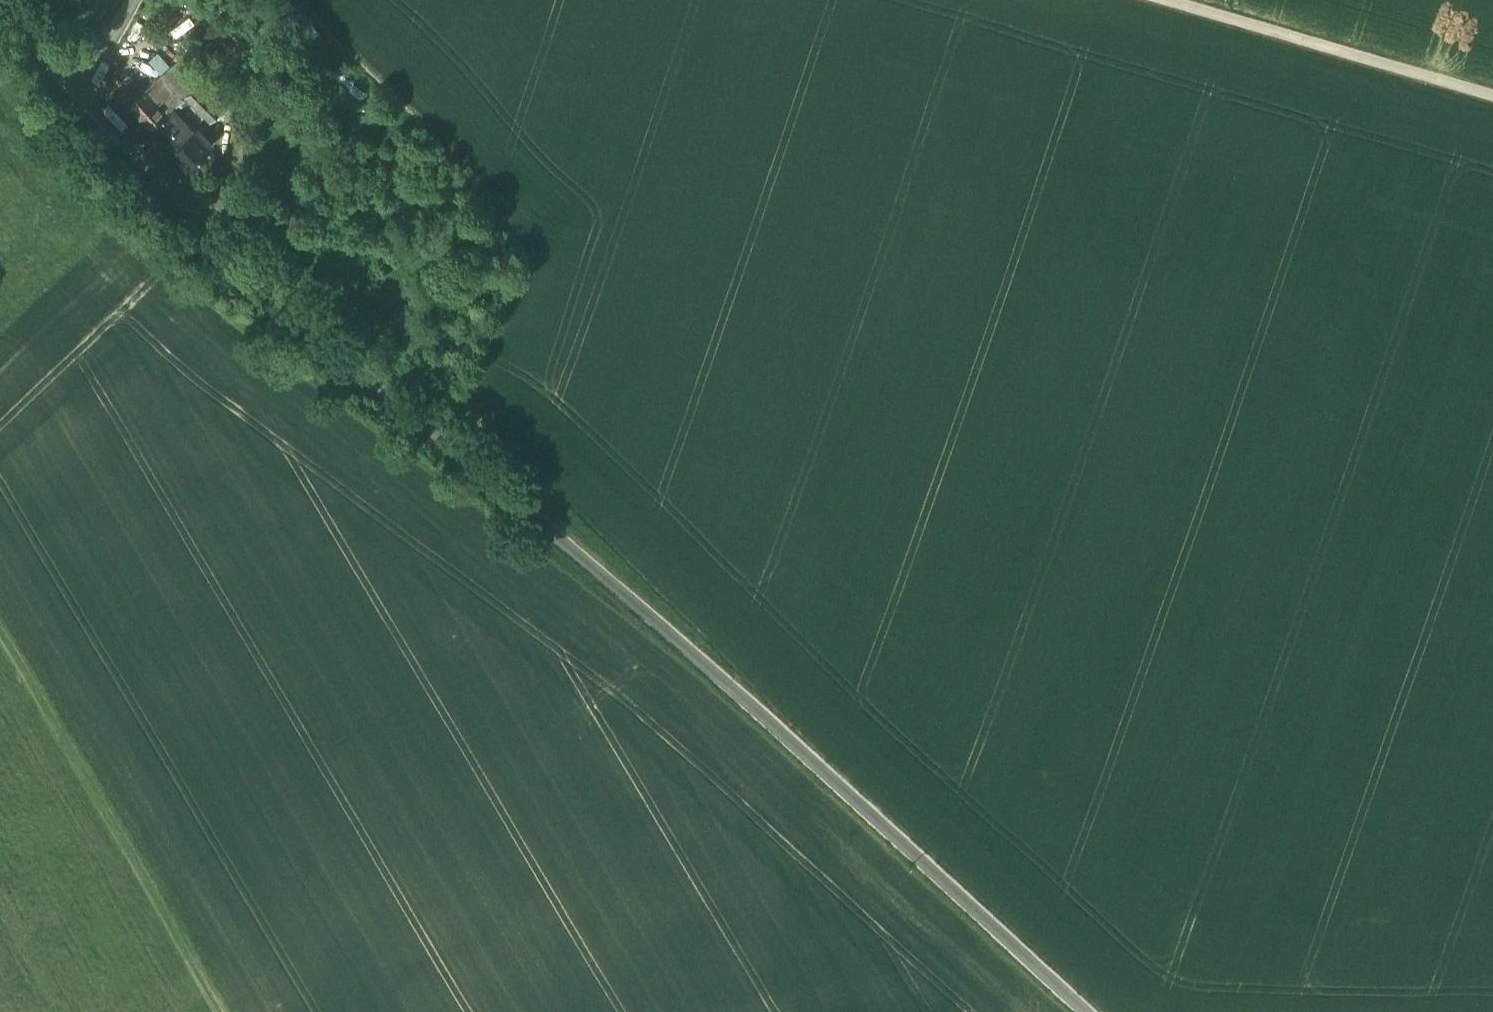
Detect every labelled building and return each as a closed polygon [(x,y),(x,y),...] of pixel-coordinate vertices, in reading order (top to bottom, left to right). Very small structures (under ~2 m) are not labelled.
[(202,85),(181,61),(161,79),(174,93),(183,102),(185,100),(196,90),(202,85)] [(174,93),(161,79),(143,95),(156,109),(174,93)] [(221,115),(196,90),(185,100),(210,126),(221,115)] [(174,93),(156,109),(165,119),(172,113),(183,102),(174,93)] [(156,109),(143,95),(129,109),(150,132),(165,119),(156,109)] [(165,119),(150,132),(170,155),(192,136),(191,135),(172,113),(165,119)] [(192,136),(170,155),(186,173),(210,151),(194,133),(191,135),(192,136)]
